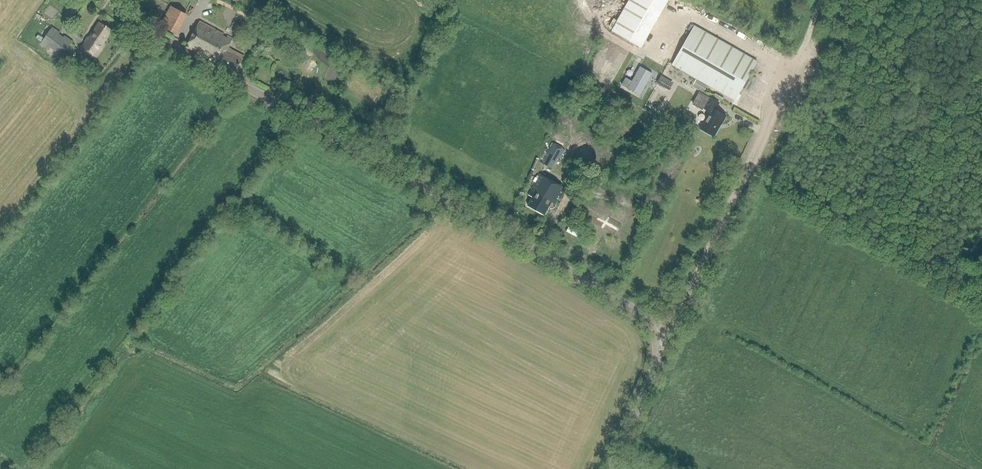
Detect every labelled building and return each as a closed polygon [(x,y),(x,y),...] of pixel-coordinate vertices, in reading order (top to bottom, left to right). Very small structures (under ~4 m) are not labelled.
[(646,46),(672,0),(632,0),(616,30),(646,46)] [(172,6),(162,25),(175,32),(186,13),(172,6)] [(232,38),(200,21),(186,47),(217,64),(218,62),(235,71),(243,56),(227,47),(232,38)] [(240,25),(234,22),(230,29),(236,32),(240,25)] [(99,23),(89,37),(88,36),(84,42),(86,43),(83,46),(82,45),(80,48),(96,59),(106,44),(103,42),(111,31),(99,23)] [(735,100),(757,61),(694,26),(672,65),(735,100)] [(73,41),(52,27),(40,44),(61,59),(73,41)] [(640,69),(632,83),(626,79),(622,86),(641,96),(652,76),(640,69)] [(660,81),(672,89),(677,82),(665,74),(660,81)] [(651,102),(663,109),(668,101),(655,94),(651,102)] [(721,124),(726,116),(715,110),(718,103),(708,97),(702,108),(709,111),(700,129),(713,136),(720,124),(721,124)] [(563,149),(552,143),(541,162),(552,169),(563,149)] [(555,204),(564,188),(540,174),(528,195),(532,197),(527,206),(544,215),(551,202),(555,204)]
